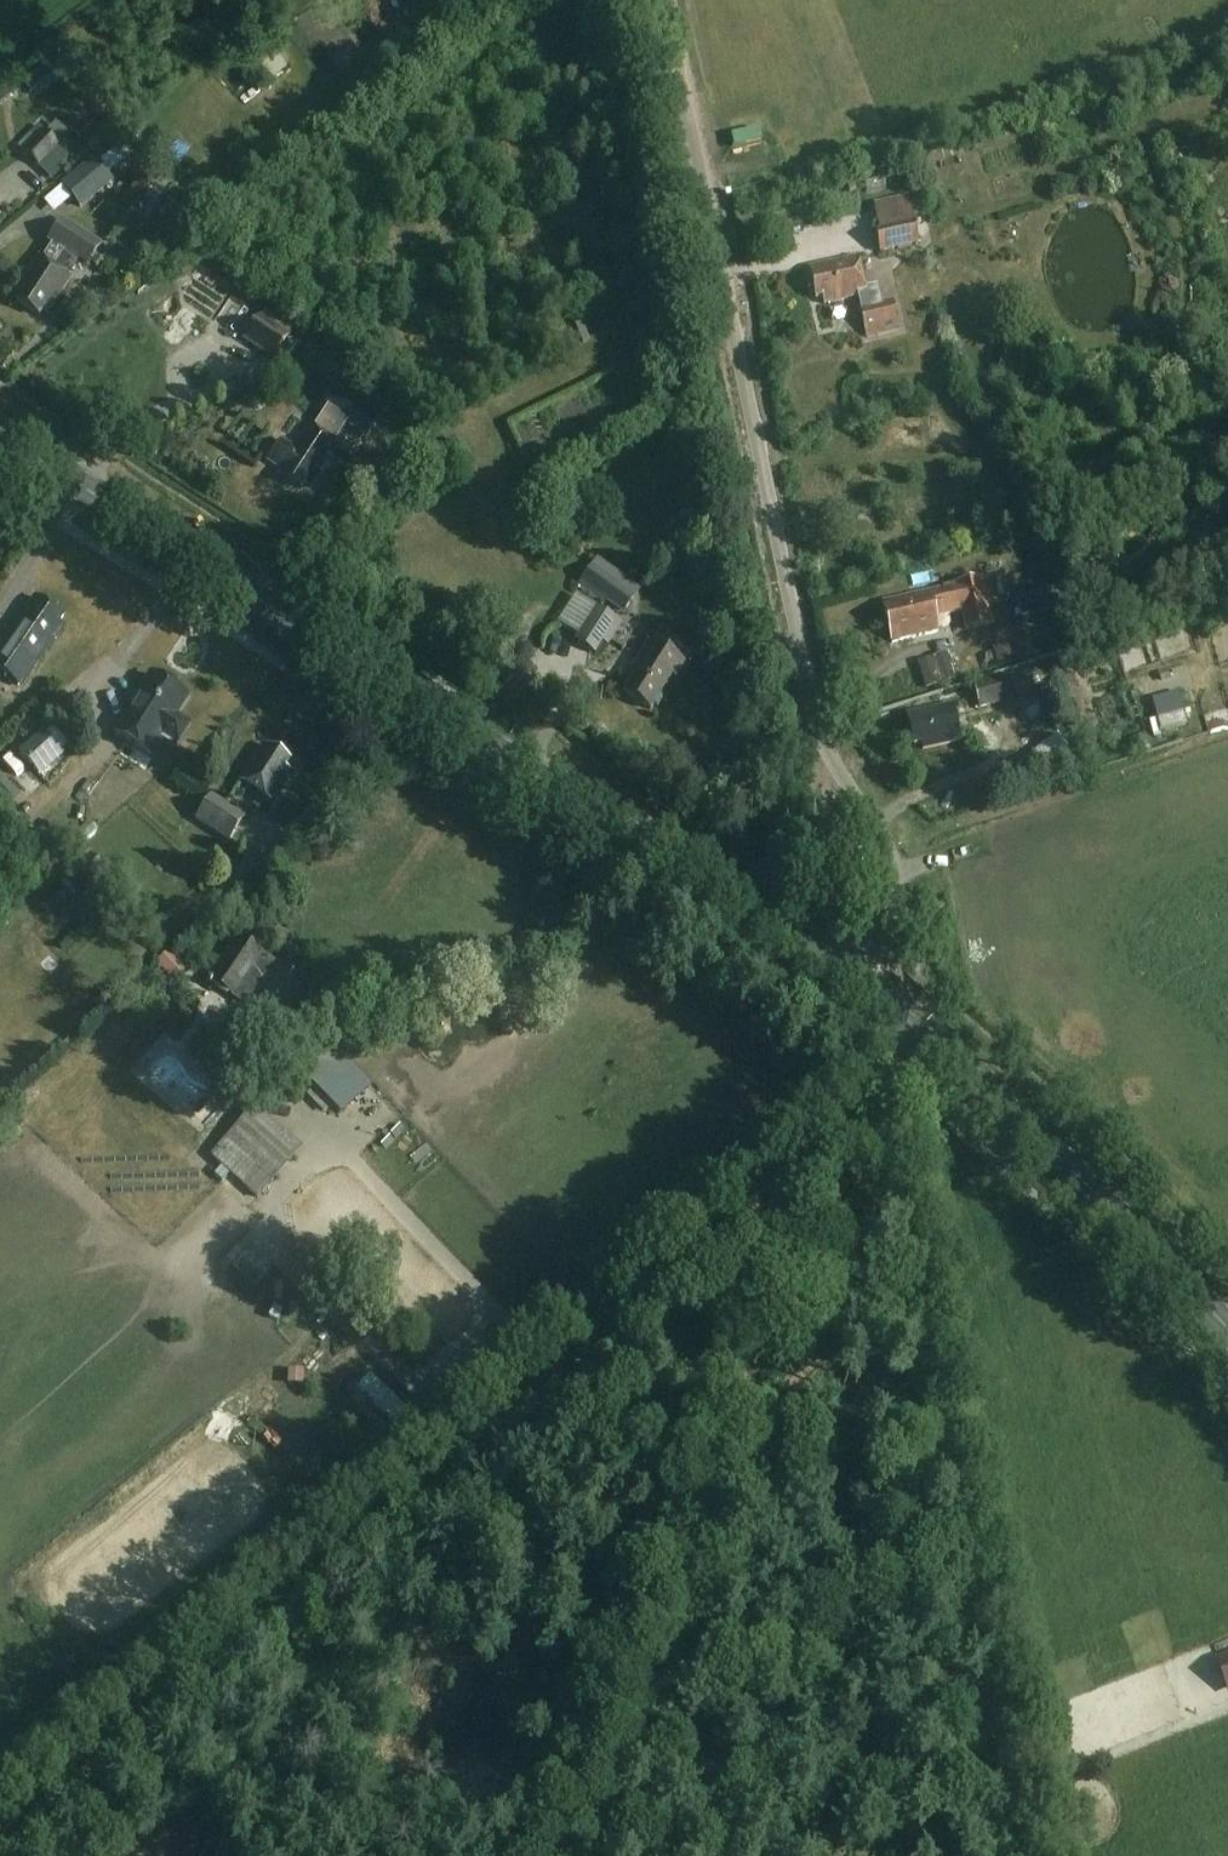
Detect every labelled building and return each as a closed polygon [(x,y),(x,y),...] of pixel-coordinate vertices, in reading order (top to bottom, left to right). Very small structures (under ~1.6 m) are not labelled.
[(58,144),(44,128),(21,150),(36,165),(58,144)] [(112,178),(98,161),(64,189),(78,206),(112,178)] [(101,242),(63,218),(49,239),(53,241),(43,257),(39,254),(12,296),(39,314),(42,309),(48,312),(72,275),(68,273),(78,259),(86,264),(101,242)] [(917,245),(913,220),(875,227),(879,252),(917,245)] [(876,267),(913,265),(912,252),(875,254),(876,267)] [(865,287),(857,254),(807,266),(814,297),(822,295),(824,304),(858,296),(867,335),(898,327),(891,299),(881,301),(877,285),(865,287)] [(289,337),(260,316),(244,338),(273,359),(289,337)] [(279,468),(277,471),(300,486),(303,481),(309,485),(337,442),(333,439),(345,421),(364,433),(375,417),(331,388),(321,404),(325,406),(312,425),(308,423),(294,445),(282,437),(267,460),(279,468)] [(613,572),(597,560),(579,585),(605,604),(608,599),(623,610),(634,595),(609,577),(613,572)] [(933,617),(957,611),(962,630),(989,624),(978,576),(950,583),(951,586),(944,588),(944,586),(928,590),(928,591),(883,601),(892,640),(936,630),(933,617)] [(1073,605),(1069,585),(1018,595),(1022,616),(1073,605)] [(33,593),(0,645),(0,674),(21,687),(34,667),(56,634),(57,635),(64,623),(59,620),(63,613),(33,593)] [(620,624),(595,607),(574,639),(593,651),(604,634),(611,639),(620,624)] [(683,661),(649,637),(629,670),(634,673),(623,690),(651,707),(671,672),(675,675),(683,661)] [(186,696),(152,674),(116,732),(149,754),(162,735),(176,744),(189,724),(174,715),(186,696)] [(1006,675),(973,683),(977,699),(979,708),(1012,699),(1006,675)] [(64,703),(37,720),(49,739),(76,722),(64,703)] [(958,739),(950,705),(908,714),(914,743),(922,741),(923,747),(958,739)] [(54,738),(25,764),(43,784),(72,758),(54,738)] [(289,758),(263,742),(241,778),(272,797),(289,770),(284,767),(289,758)] [(246,817),(211,795),(195,820),(230,842),(246,817)] [(104,867),(87,850),(58,879),(75,896),(104,867)] [(314,984),(237,933),(207,978),(248,1005),(243,1013),(281,1038),(301,1007),(299,1006),(314,984)] [(158,976),(178,991),(189,977),(168,962),(158,976)] [(360,1075),(331,1045),(300,1075),(329,1104),(360,1075)] [(58,1056),(67,1069),(83,1059),(74,1046),(58,1056)] [(157,1048),(128,1086),(202,1142),(214,1126),(202,1117),(218,1095),(157,1048)] [(301,1147),(255,1105),(210,1155),(256,1197),(301,1147)] [(1218,1660),(1227,1682),(1227,1656),(1218,1660)]
